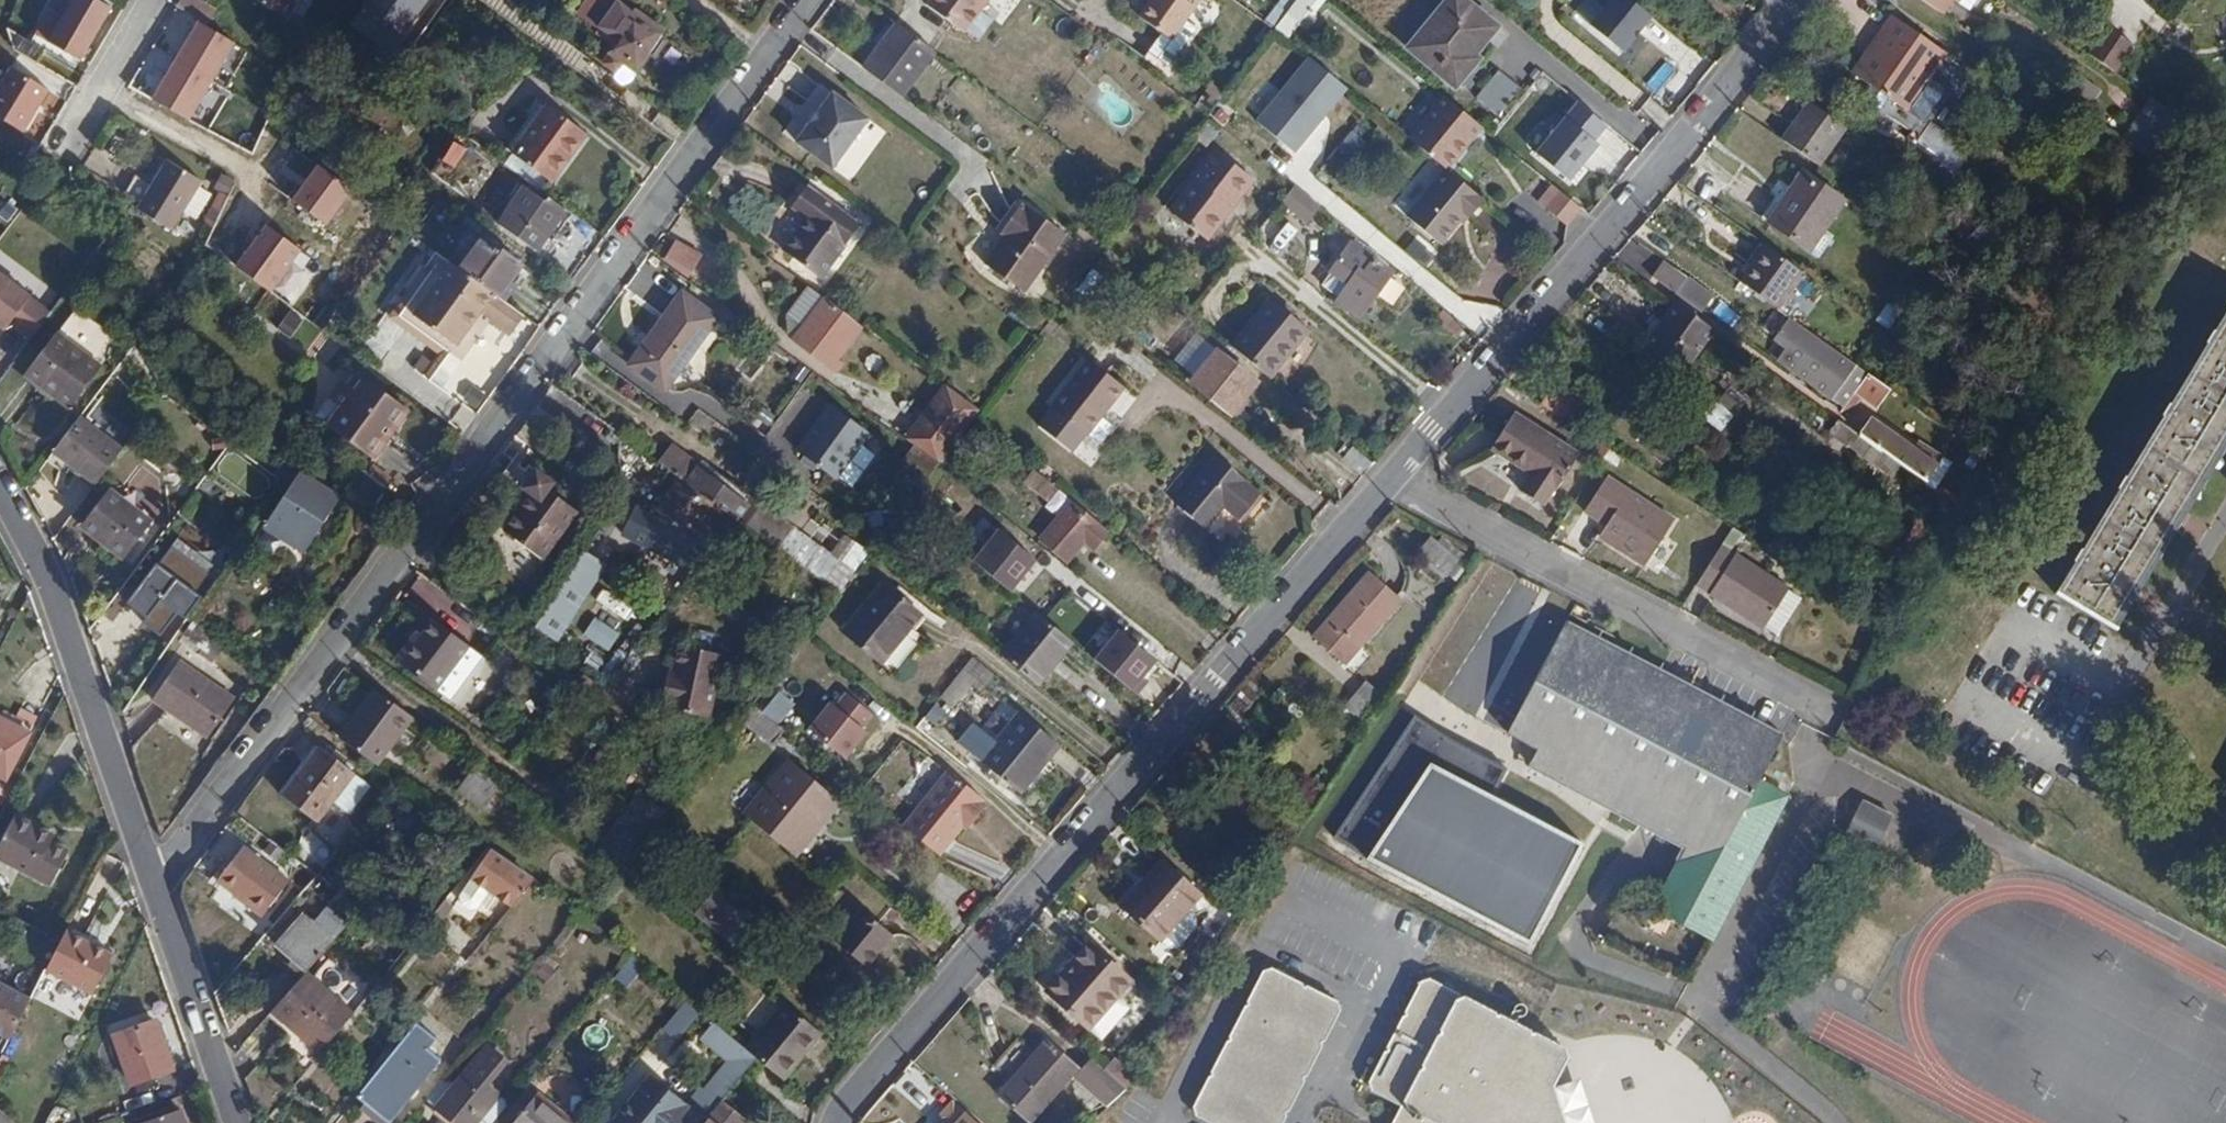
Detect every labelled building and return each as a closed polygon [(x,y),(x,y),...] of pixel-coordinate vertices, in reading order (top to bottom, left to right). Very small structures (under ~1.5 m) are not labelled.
[(37,41),(51,49),(56,43),(77,55),(107,5),(100,0),(80,0),(70,16),(57,8),(37,41)] [(174,4),(204,21),(213,10),(198,0),(176,0),(174,4)] [(285,17),(295,0),(257,0),(285,17)] [(363,8),(402,36),(429,0),(369,0),(363,8)] [(608,52),(620,61),(634,70),(646,55),(652,57),(660,46),(663,41),(660,36),(661,27),(655,23),(646,25),(641,23),(641,13),(636,9),(629,11),(613,1),(614,0),(583,0),(575,11),(595,25),(600,20),(611,28),(607,32),(617,40),(608,52)] [(923,4),(961,32),(985,0),(926,0),(923,4)] [(1131,9),(1169,38),(1198,0),(1138,0),(1131,9)] [(1326,0),(1295,0),(1278,21),(1298,36),(1306,25),(1311,28),(1331,4),(1326,0)] [(1406,48),(1454,88),(1475,61),(1464,52),(1488,20),(1464,0),(1445,0),(1406,48)] [(1625,51),(1652,16),(1632,0),(1608,0),(1590,23),(1625,51)] [(1942,16),(1954,0),(1919,0),(1942,16)] [(1973,13),(1983,0),(1956,0),(1973,13)] [(1884,16),(1869,38),(1874,41),(1878,37),(1898,50),(1910,33),(1884,16)] [(193,122),(241,43),(204,21),(156,99),(193,122)] [(896,25),(863,69),(902,97),(933,53),(896,25)] [(2108,27),(2088,55),(2114,74),(2134,45),(2108,27)] [(1869,38),(1864,45),(1916,82),(1936,51),(1910,33),(1898,50),(1878,37),(1874,41),(1869,38)] [(1864,45),(1845,72),(1862,83),(1880,96),(1897,108),(1916,82),(1864,45)] [(620,61),(608,52),(602,61),(614,70),(620,61)] [(1349,89),(1308,56),(1257,121),(1298,154),(1349,89)] [(1498,70),(1477,97),(1499,115),(1521,88),(1498,70)] [(13,71),(0,91),(0,116),(29,133),(54,95),(13,71)] [(1880,96),(1862,83),(1857,91),(1875,104),(1880,96)] [(1439,92),(1404,135),(1443,166),(1469,133),(1466,129),(1473,120),(1439,92)] [(1799,100),(1773,138),(1811,165),(1837,127),(1799,100)] [(1566,116),(1596,140),(1608,126),(1578,101),(1566,116)] [(546,103),(512,150),(551,179),(585,132),(546,103)] [(802,132),(805,135),(833,155),(852,129),(821,106),(802,132)] [(1566,116),(1536,152),(1571,180),(1601,144),(1596,140),(1566,116)] [(1478,124),(1473,120),(1466,129),(1469,133),(1478,124)] [(1950,170),(1965,150),(1932,125),(1917,145),(1950,170)] [(833,155),(805,135),(799,143),(827,162),(833,155)] [(1216,151),(1168,211),(1206,241),(1230,211),(1228,208),(1251,179),(1216,151)] [(136,177),(125,196),(140,206),(138,211),(169,231),(199,182),(169,163),(152,187),(136,177)] [(355,186),(323,164),(294,206),(326,228),(355,186)] [(1475,193),(1443,166),(1404,214),(1436,240),(1461,210),(1467,214),(1479,199),(1476,197),(1475,193)] [(1800,175),(1782,201),(1822,231),(1841,205),(1800,175)] [(1558,189),(1551,183),(1534,202),(1541,208),(1558,189)] [(808,215),(785,248),(822,275),(861,223),(808,184),(793,204),(808,215)] [(523,187),(497,223),(533,250),(562,209),(544,196),(540,200),(523,187)] [(1558,189),(1541,208),(1563,226),(1579,206),(1558,189)] [(1003,235),(984,261),(1022,289),(1064,232),(1022,200),(1000,229),(1003,235)] [(1822,231),(1782,201),(1768,221),(1808,249),(1822,231)] [(479,235),(457,265),(489,290),(495,294),(518,263),(479,235)] [(676,240),(664,254),(684,269),(695,255),(676,240)] [(1352,315),(1388,272),(1372,258),(1348,241),(1326,268),(1327,269),(1343,282),(1333,294),(1331,297),(1352,315)] [(1763,244),(1736,280),(1776,308),(1801,272),(1795,266),(1763,244)] [(1706,293),(1659,258),(1648,275),(1694,308),(1706,293)] [(457,265),(451,262),(414,314),(455,345),(470,325),(466,322),(489,290),(457,265)] [(1343,282),(1327,269),(1317,281),(1333,294),(1343,282)] [(0,272),(0,326),(10,334),(13,330),(27,341),(48,314),(30,301),(33,297),(0,272)] [(822,297),(808,286),(786,318),(792,340),(822,297)] [(466,322),(470,325),(480,311),(491,296),(495,294),(489,290),(466,322)] [(679,292),(628,361),(662,387),(713,317),(679,292)] [(525,316),(495,294),(491,296),(480,311),(490,318),(512,333),(525,316)] [(863,326),(822,297),(792,340),(837,373),(841,367),(837,362),(863,326)] [(1266,297),(1262,303),(1300,334),(1304,328),(1266,297)] [(1671,301),(1640,346),(1677,373),(1709,329),(1671,301)] [(1262,303),(1227,344),(1266,377),(1300,334),(1262,303)] [(1462,325),(1440,307),(1434,315),(1455,332),(1462,325)] [(2059,596),(2116,629),(2225,443),(2225,310),(2059,596)] [(1813,336),(1787,318),(1773,337),(1821,373),(1825,369),(1835,376),(1846,360),(1813,336)] [(96,363),(52,331),(21,371),(66,404),(96,363)] [(1212,398),(1212,402),(1226,415),(1253,381),(1214,350),(1189,380),(1212,398)] [(463,351),(457,359),(446,375),(481,402),(505,371),(497,365),(491,373),(466,352),(463,351)] [(1642,351),(1628,371),(1663,394),(1665,392),(1676,400),(1667,412),(1687,427),(1707,400),(1686,383),(1685,381),(1642,351)] [(1087,360),(1049,406),(1085,435),(1122,388),(1087,360)] [(1865,373),(1858,367),(1830,405),(1838,412),(1852,393),(1865,373)] [(348,369),(314,416),(375,460),(389,440),(385,437),(405,409),(348,369)] [(1865,373),(1852,393),(1874,409),(1888,390),(1865,373)] [(872,429),(829,401),(797,450),(840,478),(872,429)] [(76,415),(52,449),(94,481),(118,448),(76,415)] [(1524,424),(1510,416),(1487,449),(1528,476),(1516,493),(1538,507),(1550,490),(1553,490),(1575,455),(1524,424)] [(949,417),(943,425),(957,436),(963,428),(949,417)] [(1851,431),(1833,418),(1826,430),(1843,442),(1851,431)] [(1866,422),(1857,435),(1868,444),(1875,449),(1920,480),(1937,457),(1918,442),(1911,450),(1884,431),(1882,433),(1866,422)] [(943,425),(922,452),(937,463),(957,436),(943,425)] [(1851,431),(1843,442),(1862,455),(1868,444),(1857,435),(1851,431)] [(1584,460),(1593,466),(1605,448),(1595,441),(1584,460)] [(922,452),(911,444),(903,456),(927,476),(937,463),(922,452)] [(1862,455),(1868,460),(1875,449),(1868,444),(1862,455)] [(720,508),(732,517),(758,535),(768,521),(725,489),(726,482),(721,479),(715,481),(708,476),(707,472),(669,445),(657,461),(674,474),(720,508)] [(1216,458),(1177,506),(1205,530),(1224,507),(1241,521),(1260,497),(1245,484),(1245,480),(1216,458)] [(295,481),(264,524),(303,552),(340,501),(289,464),(283,472),(295,481)] [(1052,486),(1030,468),(1021,480),(1043,497),(1052,486)] [(391,490),(363,470),(348,489),(376,510),(391,490)] [(528,495),(501,532),(540,561),(576,512),(545,491),(551,483),(533,471),(520,488),(528,495)] [(706,527),(720,508),(674,474),(647,512),(635,507),(623,534),(677,557),(689,530),(695,533),(699,524),(706,527)] [(1604,476),(1582,511),(1604,525),(1597,537),(1642,564),(1671,518),(1604,476)] [(108,489),(81,526),(122,557),(150,521),(108,489)] [(1104,528),(1068,499),(1036,538),(1064,560),(1081,540),(1090,547),(1104,528)] [(966,543),(977,552),(968,563),(1009,598),(1038,564),(986,520),(966,543)] [(1917,522),(1905,537),(1923,550),(1933,533),(1917,522)] [(699,524),(695,533),(702,536),(706,527),(699,524)] [(179,614),(188,620),(228,569),(180,535),(131,604),(151,618),(146,625),(163,637),(179,614)] [(1424,539),(1411,554),(1436,576),(1440,572),(1448,579),(1463,561),(1435,538),(1430,543),(1424,539)] [(1718,544),(1691,586),(1760,628),(1786,589),(1718,544)] [(831,552),(812,575),(837,593),(855,570),(831,552)] [(558,649),(607,570),(582,554),(533,634),(558,649)] [(1367,574),(1312,638),(1341,663),(1396,598),(1367,574)] [(878,582),(841,631),(878,662),(917,612),(878,582)] [(1030,609),(996,651),(1032,681),(1066,638),(1030,609)] [(1558,613),(1498,723),(1526,738),(1518,755),(1674,840),(1642,901),(1700,930),(1777,786),(1751,771),(1774,728),(1558,613)] [(595,617),(584,634),(609,651),(620,634),(595,617)] [(222,644),(190,619),(182,633),(213,656),(222,644)] [(480,656),(431,620),(419,636),(413,644),(408,641),(394,660),(448,700),(480,656)] [(413,644),(419,636),(414,632),(408,641),(413,644)] [(1164,664),(1123,633),(1101,661),(1142,692),(1164,664)] [(669,663),(649,690),(654,694),(652,698),(687,723),(729,666),(694,640),(674,667),(669,663)] [(177,656),(148,693),(200,734),(230,695),(177,656)] [(462,709),(494,666),(480,656),(448,700),(462,709)] [(1361,680),(1343,703),(1364,721),(1380,697),(1361,680)] [(372,690),(338,738),(374,765),(410,717),(372,690)] [(839,707),(866,728),(876,715),(849,695),(839,707)] [(839,707),(833,702),(811,731),(849,761),(872,733),(866,728),(839,707)] [(752,704),(741,719),(773,744),(784,730),(752,704)] [(4,772),(27,728),(0,714),(0,770),(4,772)] [(1016,715),(979,761),(1015,791),(1052,744),(1016,715)] [(345,769),(331,759),(319,750),(295,781),(290,778),(279,794),(317,823),(333,804),(353,775),(345,769)] [(337,751),(331,759),(345,769),(351,760),(337,751)] [(744,815),(750,821),(795,857),(839,803),(788,761),(744,815)] [(498,782),(475,766),(455,793),(477,809),(498,782)] [(1594,845),(1436,766),(1373,859),(1540,945),(1594,845)] [(945,773),(900,825),(933,853),(937,855),(961,827),(968,819),(974,822),(985,807),(980,803),(982,800),(946,771),(945,773)] [(353,775),(333,804),(349,815),(370,786),(353,775)] [(636,792),(629,802),(659,824),(667,814),(636,792)] [(659,824),(629,802),(599,842),(629,864),(659,824)] [(1845,839),(1879,857),(1898,820),(1864,803),(1845,839)] [(0,841),(0,855),(50,883),(67,849),(50,840),(51,834),(14,814),(0,841)] [(968,819),(961,827),(966,831),(974,822),(968,819)] [(242,848),(216,882),(262,917),(287,883),(242,848)] [(531,880),(491,850),(478,868),(517,897),(531,880)] [(1156,862),(1117,906),(1155,941),(1195,899),(1156,862)] [(742,911),(713,887),(691,912),(720,936),(742,911)] [(864,914),(837,945),(869,971),(896,940),(864,914)] [(285,965),(301,978),(308,971),(331,943),(301,916),(276,946),(291,959),(285,965)] [(65,930),(60,939),(44,969),(90,992),(110,954),(65,930)] [(1043,993),(1089,1034),(1132,985),(1087,945),(1043,993)] [(1197,1108),(1200,1117),(1211,1122),(1289,1122),(1291,1118),(1290,1113),(1294,1113),(1309,1083),(1307,1078),(1312,1077),(1327,1047),(1326,1043),(1330,1042),(1346,1011),(1343,1002),(1314,987),(1309,988),(1308,984),(1278,969),(1268,971),(1197,1108)] [(1003,981),(991,970),(986,976),(998,986),(1003,981)] [(301,978),(275,1009),(322,1050),(356,1010),(308,971),(301,978)] [(1543,1120),(1560,1088),(1577,1060),(1576,1050),(1510,1016),(1505,1020),(1504,1015),(1435,977),(1426,982),(1373,1083),(1376,1093),(1408,1106),(1399,1122),(1548,1122),(1543,1120)] [(9,1034),(30,995),(0,979),(0,1029),(9,1034)] [(818,1032),(780,1002),(742,1048),(754,1059),(780,1079),(818,1032)] [(663,1033),(678,1044),(700,1015),(685,1004),(663,1033)] [(158,1020),(119,1034),(136,1082),(175,1069),(158,1020)] [(355,1097),(362,1103),(361,1110),(377,1122),(387,1122),(440,1057),(427,1046),(435,1037),(416,1022),(355,1097)] [(1015,1035),(990,1063),(1008,1079),(997,1092),(1027,1117),(1073,1066),(1044,1039),(1033,1051),(1015,1035)] [(436,1107),(455,1122),(477,1122),(475,1122),(497,1094),(482,1083),(501,1058),(486,1046),(436,1107)] [(1076,1076),(1104,1102),(1119,1090),(1106,1073),(1091,1059),(1076,1076)] [(1115,1063),(1106,1073),(1119,1090),(1131,1077),(1115,1063)] [(649,1078),(613,1122),(702,1122),(649,1078)] [(1548,1122),(1600,1122),(1584,1081),(1560,1088),(1543,1120),(1548,1122)] [(539,1089),(511,1122),(581,1122),(539,1089)] [(706,1118),(708,1121),(706,1122),(744,1122),(745,1121),(720,1101),(706,1118)] [(141,1122),(188,1122),(183,1109),(141,1122)] [(964,1113),(954,1122),(974,1122),(964,1113)]
